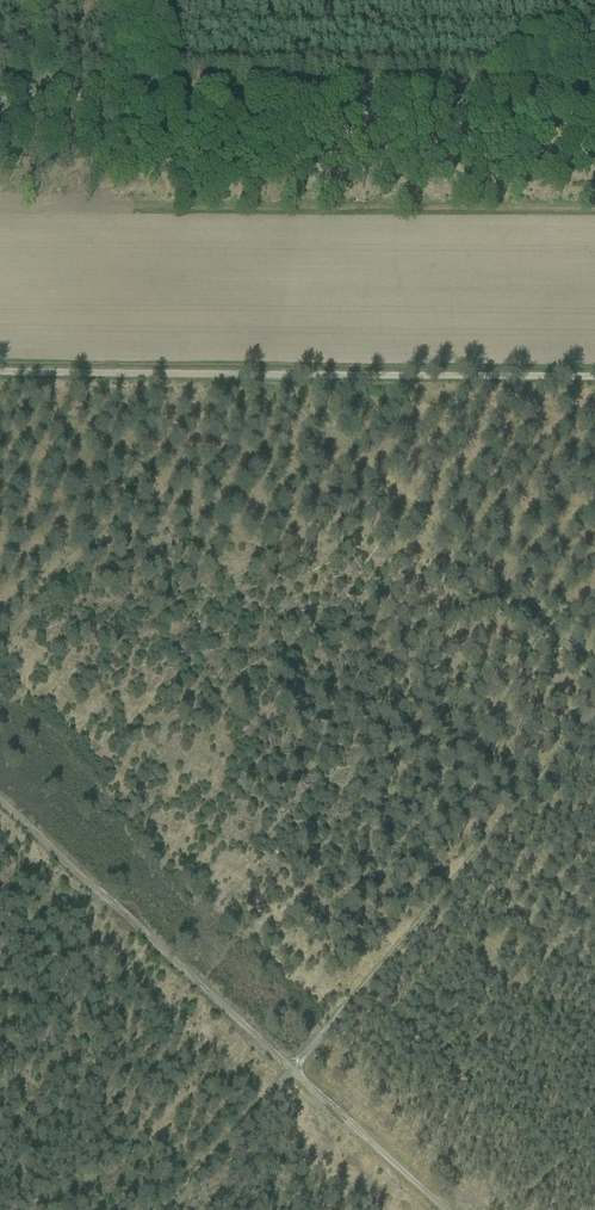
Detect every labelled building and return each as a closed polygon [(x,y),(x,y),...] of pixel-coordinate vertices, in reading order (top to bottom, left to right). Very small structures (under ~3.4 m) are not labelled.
[(256,668),(268,673),(272,664),(260,659),(256,668)]
